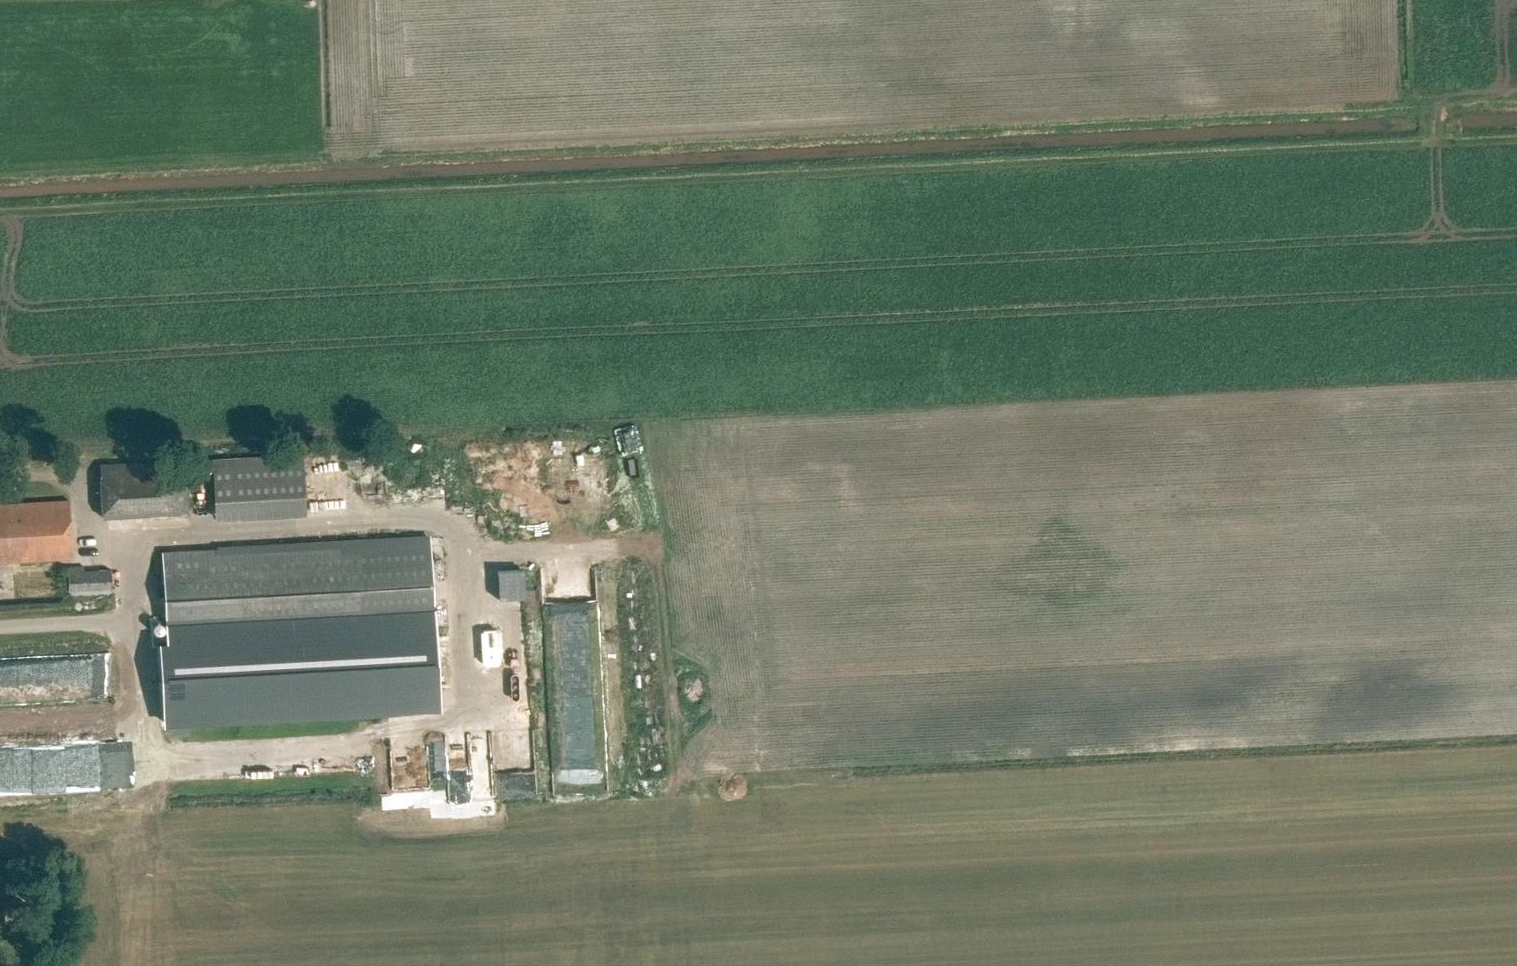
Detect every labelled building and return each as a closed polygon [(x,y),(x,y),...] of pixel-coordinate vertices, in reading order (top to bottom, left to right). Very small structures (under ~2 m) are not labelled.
[(303,455),(213,459),(216,521),(306,517),(303,455)] [(102,517),(188,513),(186,458),(99,462),(102,517)] [(72,557),(69,499),(0,503),(0,561),(72,557)] [(430,537),(163,551),(167,643),(435,629),(430,537)] [(69,595),(112,593),(112,571),(84,572),(84,566),(68,566),(69,595)]
